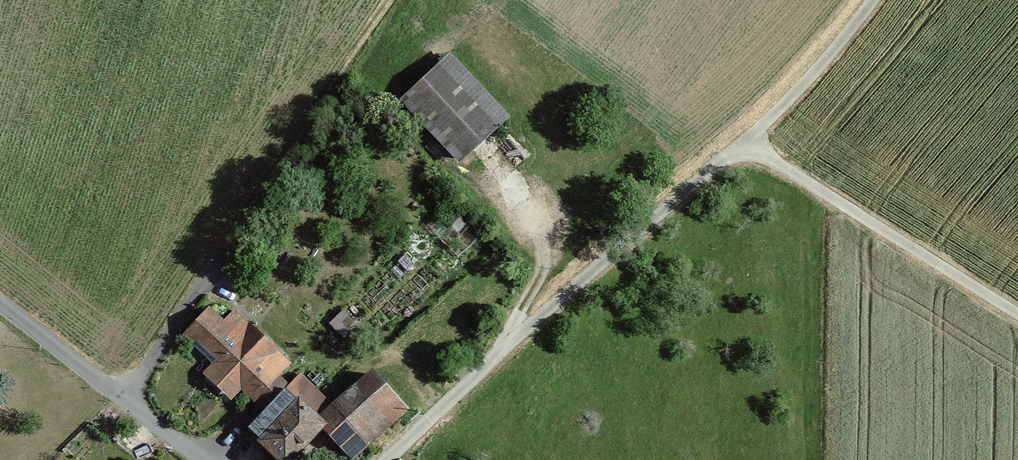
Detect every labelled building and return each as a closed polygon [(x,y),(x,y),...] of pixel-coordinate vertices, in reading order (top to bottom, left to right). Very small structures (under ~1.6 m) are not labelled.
[(401,97),(456,158),(506,114),(451,52),(401,97)] [(250,397),(266,412),(291,386),(278,374),(289,362),(231,307),(219,320),(207,310),(184,334),(213,361),(200,374),(230,402),(241,389),(250,397)] [(281,459),(292,459),(322,433),(329,440),(347,459),(409,402),(374,366),(334,405),(315,387),(302,374),(291,386),(266,412),(251,427),(281,459)]
